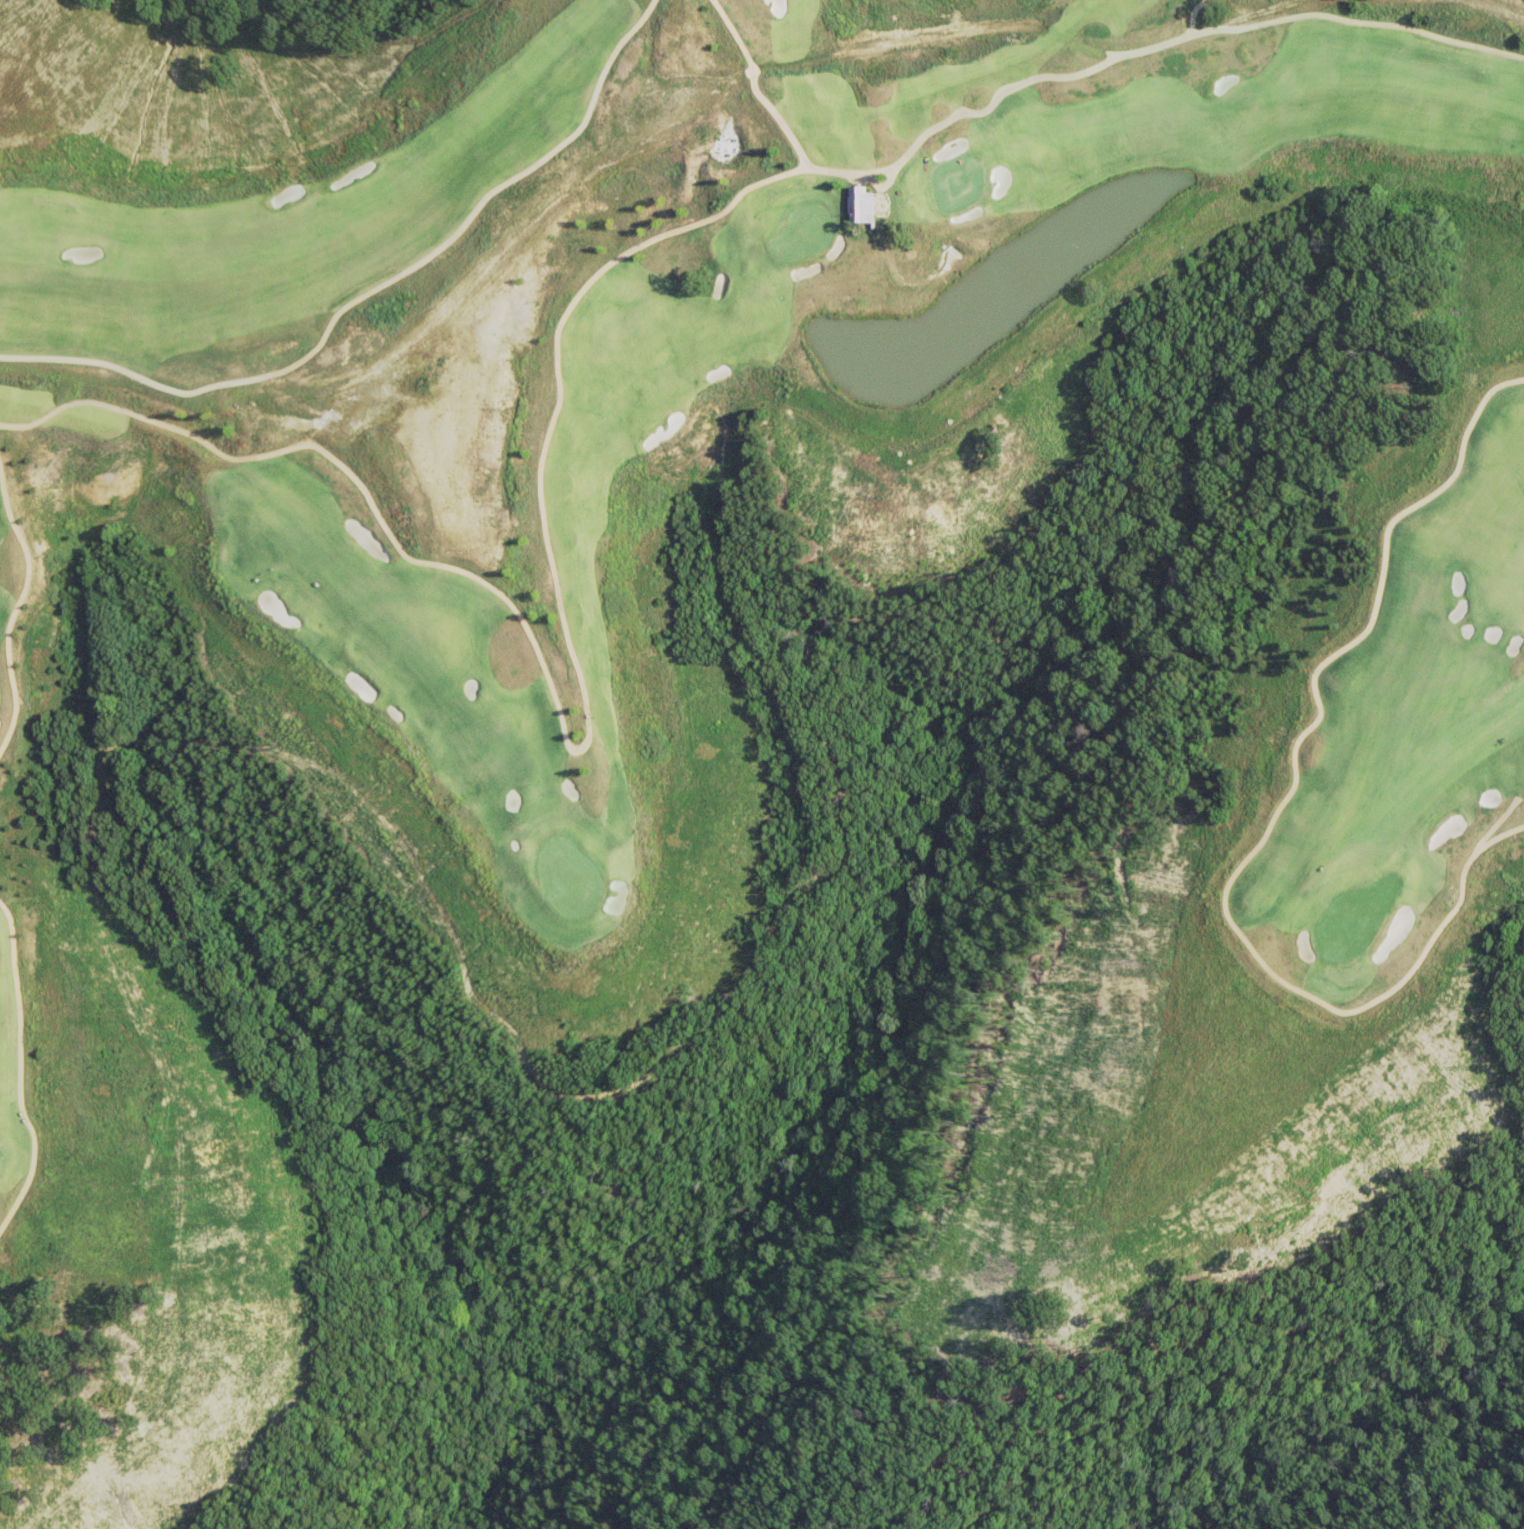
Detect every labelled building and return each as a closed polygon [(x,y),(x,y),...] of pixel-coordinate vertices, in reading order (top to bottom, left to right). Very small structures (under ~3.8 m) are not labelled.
[(869,193),(865,193),(865,187),(852,187),(854,223),(870,222),(869,193)]
